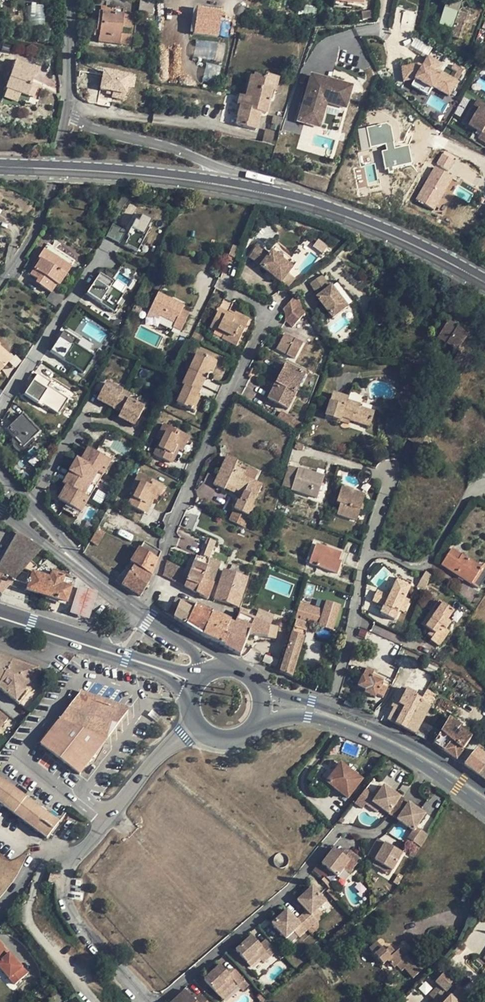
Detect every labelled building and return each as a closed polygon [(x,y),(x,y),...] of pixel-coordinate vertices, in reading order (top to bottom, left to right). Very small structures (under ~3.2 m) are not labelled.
[(151,14),(152,0),(140,0),(138,12),(151,14)] [(457,4),(449,1),(446,9),(445,9),(440,24),(450,27),(455,12),(454,12),(457,4)] [(42,21),(44,4),(31,3),(30,20),(42,21)] [(230,11),(200,6),(197,24),(226,29),(230,11)] [(373,10),(361,12),(361,15),(362,19),(374,17),(373,10)] [(458,11),(450,36),(460,39),(466,23),(469,14),(458,11)] [(132,16),(98,12),(96,30),(99,31),(98,36),(98,41),(128,45),(129,36),(120,35),(121,26),(130,28),(132,16)] [(192,57),(222,62),(225,45),(196,40),(192,57)] [(440,65),(428,58),(424,63),(422,67),(418,65),(401,67),(403,81),(415,80),(427,87),(432,90),(434,86),(450,96),(457,83),(437,71),(440,65)] [(15,61),(5,89),(13,92),(19,94),(32,99),(36,86),(30,84),(35,68),(15,61)] [(205,63),(203,81),(217,82),(219,64),(205,63)] [(0,75),(0,86),(5,87),(10,72),(2,69),(0,75)] [(126,87),(135,87),(135,70),(102,70),(101,90),(112,90),(112,98),(126,99),(126,87)] [(264,75),(263,80),(261,88),(271,90),(271,91),(274,92),(278,78),(264,75)] [(299,115),(320,121),(325,104),(344,109),(350,88),(310,76),(302,104),(299,115)] [(237,117),(235,124),(255,130),(259,113),(265,114),(271,91),(271,90),(261,88),(263,80),(249,77),(245,97),(245,98),(249,99),(247,104),(243,104),(243,106),(240,105),(239,106),(237,117)] [(245,97),(239,95),(236,105),(239,106),(240,105),(243,106),(243,104),(245,98),(245,97)] [(479,110),(469,127),(482,135),(479,139),(484,143),(484,114),(479,110)] [(299,115),(297,122),(318,128),(320,121),(299,115)] [(281,128),(284,119),(283,119),(273,117),(271,125),(281,128)] [(381,146),(384,167),(411,162),(408,145),(394,148),(390,123),(358,128),(362,150),(381,146)] [(280,132),(265,129),(261,143),(276,146),(280,132)] [(443,150),(435,164),(448,171),(456,157),(443,150)] [(434,210),(454,176),(435,165),(415,199),(434,210)] [(120,212),(131,194),(126,191),(114,209),(120,212)] [(112,224),(106,238),(138,251),(151,218),(139,212),(131,231),(112,224)] [(38,259),(39,260),(30,275),(37,280),(35,283),(50,292),(51,291),(56,285),(58,286),(64,276),(60,273),(65,265),(70,267),(74,261),(48,244),(38,259)] [(238,249),(232,246),(228,256),(234,259),(238,249)] [(257,246),(249,258),(261,266),(260,267),(281,283),(292,268),(272,252),(269,255),(257,246)] [(70,267),(65,265),(60,273),(64,276),(70,267)] [(121,291),(96,274),(83,294),(113,313),(117,307),(112,304),(121,291)] [(329,288),(322,276),(310,284),(318,297),(316,298),(333,319),(347,307),(331,287),(329,288)] [(157,285),(152,295),(156,297),(158,293),(159,294),(162,287),(157,285)] [(51,291),(50,292),(45,300),(58,309),(64,300),(57,295),(57,294),(51,291)] [(57,294),(57,295),(64,300),(67,296),(59,291),(57,294)] [(175,323),(173,327),(181,331),(189,314),(182,311),(184,306),(159,294),(158,293),(156,297),(149,311),(160,316),(175,323)] [(285,321),(292,328),(305,313),(302,310),(297,294),(283,310),(284,312),(285,314),(285,316),(285,317),(285,319),(285,321)] [(160,316),(149,311),(146,319),(156,324),(160,316)] [(210,328),(217,332),(218,330),(225,333),(224,335),(222,339),(236,346),(249,320),(234,313),(231,319),(218,312),(210,328)] [(474,351),(480,342),(458,327),(457,327),(450,323),(439,339),(460,354),(452,366),(463,373),(477,353),(474,351)] [(204,337),(194,332),(191,337),(201,342),(204,337)] [(75,341),(60,333),(49,351),(82,371),(90,357),(72,346),(75,341)] [(302,344),(285,334),(277,349),(295,359),(302,344)] [(0,349),(0,356),(7,363),(11,359),(0,349)] [(197,354),(186,378),(202,386),(214,362),(197,354)] [(286,366),(268,399),(287,409),(305,375),(286,366)] [(49,382),(35,374),(23,393),(56,412),(65,398),(46,387),(49,382)] [(132,391),(109,378),(106,383),(123,392),(130,396),(132,391)] [(202,386),(186,378),(182,386),(185,387),(177,403),(194,412),(199,400),(196,399),(202,386)] [(97,400),(114,409),(123,392),(106,383),(97,400)] [(118,418),(135,426),(144,409),(127,400),(130,396),(123,392),(114,409),(121,413),(118,418)] [(333,393),(325,417),(341,422),(342,418),(350,421),(369,427),(373,412),(359,408),(360,405),(347,402),(348,398),(333,393)] [(146,405),(130,396),(127,400),(144,409),(146,405)] [(21,414),(5,430),(12,437),(22,448),(33,438),(38,433),(21,414)] [(160,441),(162,442),(159,448),(158,447),(154,455),(169,463),(176,449),(182,452),(189,437),(164,424),(157,439),(160,441)] [(407,441),(415,445),(421,434),(411,429),(407,441)] [(431,439),(421,434),(415,445),(413,449),(423,454),(431,439)] [(22,448),(12,437),(11,439),(11,442),(11,445),(12,448),(14,450),(16,452),(20,453),(21,453),(24,453),(27,452),(30,450),(32,447),(33,445),(34,442),(33,438),(22,448)] [(227,457),(213,486),(224,491),(225,489),(226,486),(244,494),(242,497),(240,501),(238,501),(234,510),(249,517),(254,508),(252,507),(262,486),(254,483),(243,478),(245,473),(235,468),(238,462),(227,457)] [(77,461),(70,473),(86,483),(93,470),(77,461)] [(238,462),(235,468),(245,473),(247,469),(248,467),(238,462)] [(291,490),(317,499),(324,477),(298,469),(298,470),(288,467),(282,486),(291,490)] [(245,473),(243,478),(254,483),(257,474),(247,469),(245,473)] [(96,472),(93,470),(86,483),(89,485),(96,472)] [(70,473),(63,485),(66,487),(79,495),(86,483),(70,473)] [(164,488),(139,475),(131,489),(135,491),(137,492),(134,498),(132,497),(128,505),(144,513),(151,499),(156,502),(164,488)] [(82,496),(89,485),(86,483),(79,495),(82,496)] [(226,486),(225,489),(242,497),(244,494),(226,486)] [(66,487),(62,494),(58,501),(65,504),(74,510),(82,496),(79,495),(66,487)] [(342,487),(336,504),(340,505),(337,515),(356,521),(365,496),(356,493),(357,492),(342,487)] [(71,515),(74,510),(65,504),(62,509),(71,515)] [(249,517),(234,510),(229,521),(243,528),(249,517)] [(104,533),(97,529),(90,542),(96,546),(104,533)] [(0,563),(0,574),(13,581),(30,562),(41,550),(17,533),(0,563)] [(196,556),(184,588),(207,601),(214,584),(202,580),(210,560),(215,543),(209,540),(203,559),(196,556)] [(135,565),(122,586),(140,597),(152,576),(158,561),(161,553),(144,543),(139,549),(130,562),(135,565)] [(316,545),(309,564),(337,574),(341,563),(339,562),(341,554),(316,545)] [(451,549),(447,555),(458,562),(461,556),(451,549)] [(441,565),(478,589),(484,578),(484,566),(483,564),(481,568),(461,556),(458,562),(447,555),(441,565)] [(210,560),(202,580),(214,584),(221,563),(210,560)] [(30,562),(13,581),(10,585),(25,590),(65,603),(70,588),(60,585),(62,577),(50,574),(55,568),(46,561),(41,566),(38,568),(30,562)] [(177,584),(183,570),(166,562),(162,576),(177,584)] [(223,571),(214,600),(238,608),(248,579),(223,571)] [(418,586),(424,589),(430,573),(424,571),(418,586)] [(2,593),(10,585),(13,581),(0,574),(0,592),(2,593)] [(388,591),(386,596),(376,591),(372,601),(384,607),(380,614),(394,621),(399,610),(405,599),(411,584),(398,578),(391,593),(388,591)] [(96,593),(77,586),(68,614),(88,620),(96,593)] [(409,601),(405,599),(399,610),(403,613),(409,601)] [(173,619),(186,627),(195,606),(187,602),(185,606),(180,603),(173,619)] [(431,611),(435,614),(426,628),(430,631),(428,636),(432,639),(430,641),(439,647),(449,632),(446,630),(450,624),(447,621),(453,612),(438,602),(431,611)] [(195,606),(186,627),(202,637),(212,614),(195,606)] [(421,625),(426,628),(435,614),(431,611),(421,625)] [(239,626),(229,650),(240,656),(249,635),(287,641),(293,622),(263,612),(260,622),(239,613),(234,624),(239,626)] [(231,622),(212,614),(202,637),(220,646),(231,622)] [(296,620),(291,634),(304,638),(308,623),(305,622),(296,620)] [(234,624),(231,622),(220,646),(229,650),(239,626),(234,624)] [(291,634),(279,672),(292,678),(304,638),(291,634)] [(309,640),(304,638),(292,678),(297,680),(309,640)] [(19,704),(40,678),(38,667),(0,655),(0,690),(19,704)] [(373,675),(375,671),(367,668),(357,687),(366,691),(364,694),(375,699),(376,696),(383,699),(388,688),(381,685),(384,680),(373,675)] [(396,705),(388,720),(406,730),(421,702),(414,698),(415,695),(402,688),(394,703),(396,705)] [(80,691),(79,693),(129,710),(129,707),(80,691)] [(427,691),(421,702),(428,706),(435,696),(427,691)] [(79,775),(129,710),(79,693),(40,745),(79,775)] [(428,706),(421,702),(406,730),(415,735),(430,707),(428,706)] [(455,715),(450,720),(467,735),(472,729),(455,715)] [(449,719),(433,744),(456,760),(471,739),(467,735),(450,720),(449,719)] [(476,751),(464,766),(478,776),(484,767),(484,758),(476,751)] [(348,798),(361,780),(341,765),(327,782),(348,798)] [(47,838),(59,822),(0,778),(0,804),(47,838)] [(389,815),(400,798),(383,787),(375,799),(372,803),(380,809),(389,815)] [(363,810),(365,805),(372,796),(364,791),(354,804),(363,810)] [(365,805),(369,808),(372,803),(375,799),(372,796),(365,805)] [(400,798),(389,815),(397,820),(408,803),(400,798)] [(377,813),(380,809),(372,803),(369,808),(377,813)] [(408,803),(397,820),(412,831),(414,831),(416,828),(425,815),(408,803)] [(416,828),(414,831),(412,831),(407,838),(413,842),(420,830),(416,828)] [(420,830),(413,842),(420,848),(428,835),(420,830)] [(392,871),(402,854),(378,839),(367,857),(375,861),(392,871)] [(420,848),(413,842),(410,847),(413,848),(418,851),(420,848)] [(409,855),(414,858),(418,851),(413,848),(409,855)] [(322,864),(338,877),(345,869),(350,873),(360,860),(349,851),(345,857),(338,852),(334,849),(322,864)] [(275,864),(283,864),(283,854),(275,854),(275,864)] [(389,875),(392,871),(375,861),(372,865),(389,875)] [(301,916),(311,927),(316,922),(311,916),(318,909),(325,902),(312,887),(297,901),(306,911),(301,916)] [(328,890),(338,901),(340,899),(329,889),(328,890)] [(311,916),(316,922),(323,915),(318,909),(311,916)] [(311,927),(301,916),(296,921),(286,910),(271,924),(285,940),(293,932),(299,938),(311,927)] [(235,951),(250,967),(260,958),(266,953),(270,957),(276,951),(266,940),(260,945),(251,936),(235,951)] [(15,984),(27,973),(3,947),(4,946),(0,942),(0,968),(15,984)] [(405,969),(413,978),(426,966),(412,951),(405,957),(399,950),(395,953),(390,947),(385,951),(377,943),(369,950),(383,965),(387,961),(394,968),(397,966),(402,971),(405,969)] [(284,956),(278,950),(275,953),(280,959),(284,956)] [(264,963),(270,957),(266,953),(260,958),(264,963)] [(204,981),(218,996),(233,982),(237,986),(244,980),(234,970),(228,975),(219,965),(204,981)] [(455,984),(444,974),(435,983),(426,974),(399,1001),(400,1001),(438,1001),(455,984)] [(385,984),(391,991),(397,986),(391,979),(385,984)] [(249,985),(244,980),(237,986),(242,991),(249,985)] [(222,1000),(237,986),(233,982),(218,996),(222,1000)] [(448,1001),(484,1001),(484,999),(476,991),(469,998),(460,989),(448,1001)] [(200,995),(197,998),(194,1000),(192,997),(185,990),(173,1001),(207,1001),(200,995)]
